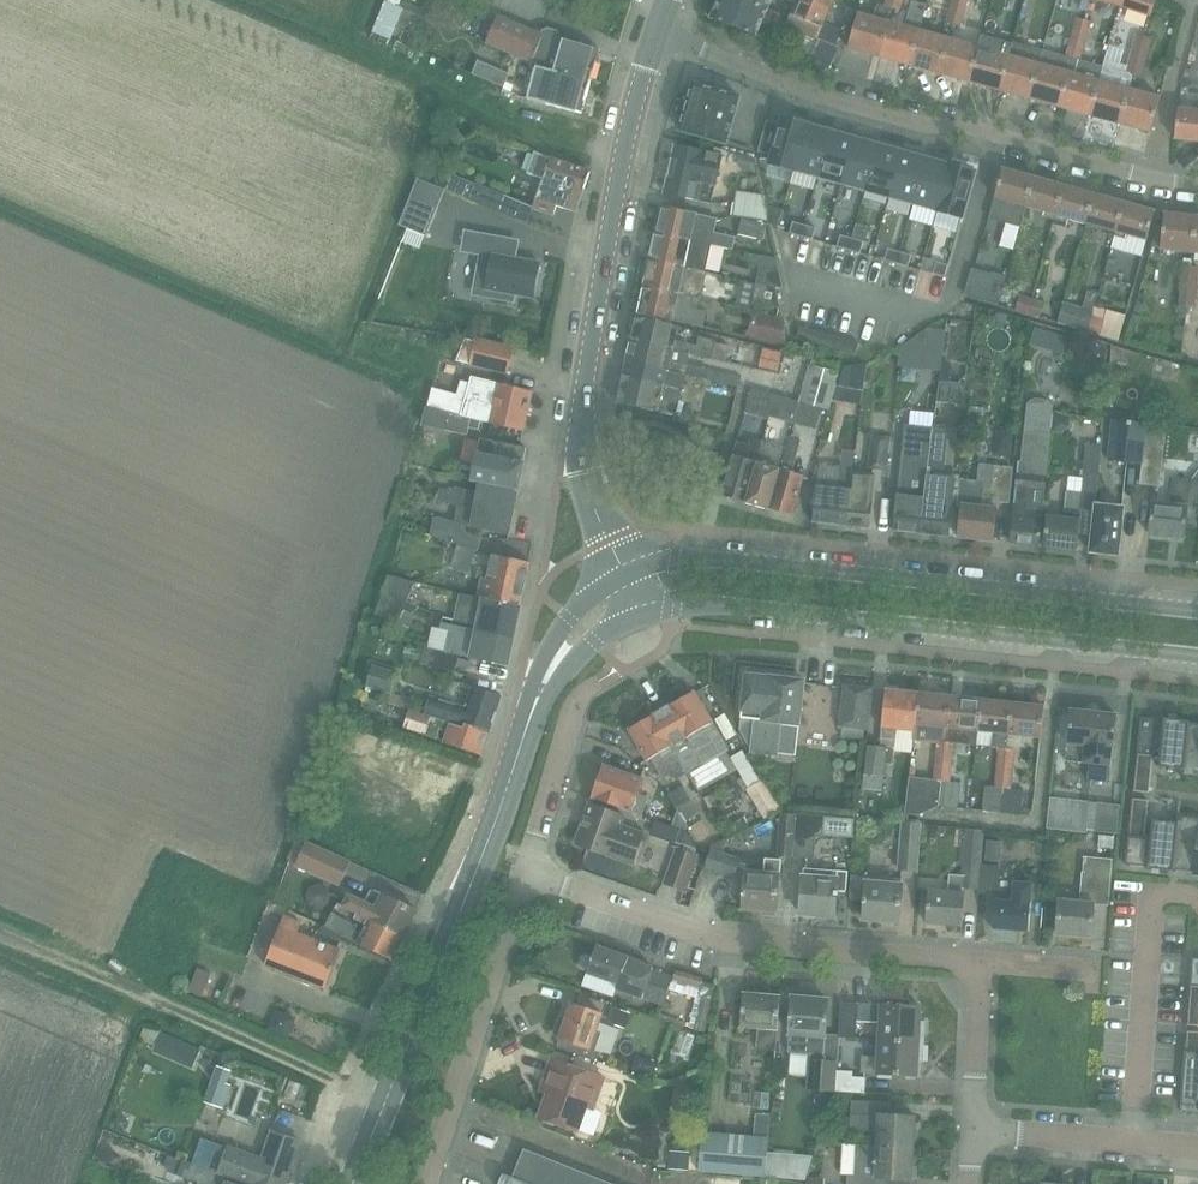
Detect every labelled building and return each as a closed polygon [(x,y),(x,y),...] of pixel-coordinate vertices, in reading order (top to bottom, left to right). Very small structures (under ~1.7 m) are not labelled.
[(755,37),(761,22),(773,27),(778,15),(767,11),(741,0),(717,0),(710,18),(755,37)] [(767,11),(772,0),(741,0),(767,11)] [(811,0),(790,0),(795,2),(789,15),(822,28),(808,60),(829,68),(838,47),(836,46),(842,33),(823,25),(830,9),(811,0)] [(830,9),(834,0),(811,0),(830,9)] [(884,7),(892,9),(879,58),(909,66),(919,30),(919,31),(927,6),(912,1),(905,27),(890,23),(894,10),(900,11),(903,0),(886,0),(884,7)] [(950,4),(965,8),(968,0),(951,0),(950,4)] [(1035,38),(1048,0),(1029,0),(1018,32),(1035,38)] [(1118,8),(1120,0),(1091,0),(1118,8)] [(1118,8),(1148,18),(1153,0),(1120,0),(1118,8)] [(372,33),(391,40),(404,9),(385,1),(372,33)] [(965,8),(950,4),(944,24),(960,28),(965,8)] [(847,49),(879,58),(892,9),(884,7),(878,5),(875,18),(857,13),(847,49)] [(792,53),(808,60),(822,28),(789,15),(784,26),(801,33),(792,53)] [(537,65),(591,80),(599,51),(558,39),(558,37),(556,33),(545,30),(541,32),(540,34),(496,16),(485,44),(537,64),(537,65)] [(1076,18),(1071,37),(1086,42),(1092,22),(1076,18)] [(939,74),(949,39),(919,31),(919,30),(909,66),(939,74)] [(1130,54),(1145,58),(1151,39),(1136,35),(1130,54)] [(1071,37),(1065,58),(1072,59),(1059,108),(1088,116),(1102,67),(1089,63),(1085,77),(1069,73),(1073,60),(1080,62),(1086,42),(1071,37)] [(949,39),(939,74),(969,83),(979,47),(949,39)] [(1009,56),(979,47),(969,83),(999,91),(1009,56)] [(489,63),(517,74),(523,60),(495,49),(489,63)] [(1029,100),(1059,108),(1072,59),(1065,58),(1042,51),(1039,64),(1029,100)] [(1125,74),(1132,76),(1140,78),(1145,58),(1130,54),(1127,67),(1125,74)] [(1196,54),(1195,73),(1190,73),(1189,98),(1197,99),(1197,54),(1196,54)] [(1039,64),(1009,56),(999,91),(1029,100),(1039,64)] [(472,73),(484,78),(503,86),(509,72),(477,59),(472,73)] [(1102,67),(1088,116),(1119,125),(1129,90),(1132,76),(1125,74),(1127,67),(1118,65),(1104,61),(1102,67)] [(528,98),(558,106),(581,113),(591,80),(537,65),(528,98)] [(739,97),(693,84),(680,130),(726,143),(739,97)] [(1129,90),(1119,125),(1149,133),(1159,98),(1129,90)] [(1173,139),(1197,142),(1197,100),(1197,112),(1176,109),(1173,139)] [(794,170),(808,121),(796,118),(795,121),(782,118),(781,124),(767,120),(758,151),(772,155),(770,163),(794,170)] [(818,176),(831,131),(819,128),(820,124),(808,121),(794,170),(818,176)] [(842,183),(856,134),(843,131),(842,135),(831,131),(818,176),(842,183)] [(866,190),(878,145),(867,142),(868,138),(856,134),(842,183),(866,190)] [(889,196),(903,148),(891,144),(890,148),(878,145),(866,190),(889,196)] [(702,152),(698,151),(675,146),(664,193),(711,204),(722,154),(703,150),(702,152)] [(913,203),(926,158),(914,155),(915,151),(903,148),(889,196),(913,203)] [(535,152),(527,173),(543,179),(533,207),(553,215),(556,206),(575,212),(589,171),(568,164),(551,158),(535,152)] [(937,210),(951,161),(939,158),(938,162),(926,158),(913,203),(937,210)] [(962,217),(974,172),(962,169),(963,165),(951,161),(937,210),(962,217)] [(1033,177),(1002,168),(988,218),(1019,226),(1024,208),(1033,177)] [(452,173),(445,189),(468,200),(475,183),(452,173)] [(1063,186),(1033,177),(1024,208),(1054,216),(1063,186)] [(475,183),(468,200),(505,214),(511,198),(475,183)] [(1093,194),(1063,186),(1054,216),(1053,223),(1065,226),(1067,220),(1085,225),(1093,194)] [(732,216),(767,221),(761,196),(736,192),(732,216)] [(1123,202),(1093,194),(1085,225),(1115,233),(1123,202)] [(399,220),(426,232),(434,210),(407,198),(399,220)] [(1155,211),(1123,202),(1115,233),(1146,242),(1155,211)] [(697,214),(684,211),(661,206),(655,233),(711,246),(728,250),(731,236),(693,228),(697,214)] [(782,213),(771,210),(776,229),(778,230),(782,213)] [(808,212),(805,224),(834,229),(836,217),(808,212)] [(1160,248),(1191,251),(1195,216),(1164,213),(1160,248)] [(763,241),(767,224),(741,218),(737,235),(763,241)] [(801,236),(805,225),(793,221),(790,233),(801,236)] [(813,240),(816,228),(805,225),(801,236),(813,240)] [(515,238),(465,228),(463,239),(468,240),(466,250),(480,253),(474,284),(504,291),(502,300),(521,304),(523,294),(534,297),(541,264),(511,258),(515,238)] [(649,260),(705,273),(711,246),(655,233),(649,260)] [(849,250),(852,238),(840,235),(837,247),(849,250)] [(860,253),(864,242),(852,238),(849,250),(860,253)] [(896,263),(900,252),(888,248),(885,260),(896,263)] [(908,267),(911,255),(900,252),(896,263),(908,267)] [(759,267),(756,284),(775,288),(783,289),(775,260),(761,257),(759,267)] [(649,260),(643,286),(679,294),(700,299),(706,273),(705,273),(649,260)] [(945,277),(948,265),(936,262),(933,274),(945,277)] [(1196,286),(1197,268),(1197,267),(1183,265),(1181,285),(1196,286)] [(775,288),(756,284),(752,303),(780,309),(775,288)] [(1196,286),(1181,285),(1179,304),(1194,306),(1196,286)] [(643,286),(637,311),(674,320),(704,326),(707,312),(698,310),(700,299),(679,294),(643,286)] [(998,306),(1002,290),(989,286),(985,302),(998,306)] [(1063,302),(1058,322),(1088,331),(1098,293),(1086,290),(1081,307),(1063,302)] [(1110,297),(1098,293),(1088,331),(1100,334),(1105,318),(1110,297)] [(1016,311),(1028,314),(1032,298),(1020,295),(1016,311)] [(1044,301),(1032,298),(1028,314),(1040,317),(1044,301)] [(637,311),(636,317),(672,325),(674,320),(637,311)] [(997,312),(994,320),(1005,323),(1007,315),(997,312)] [(782,318),(766,314),(760,339),(787,346),(782,318)] [(636,317),(630,340),(672,349),(689,353),(725,362),(729,345),(714,341),(715,339),(698,335),(696,345),(674,340),(677,326),(672,325),(636,317)] [(899,349),(898,366),(923,369),(928,330),(899,349)] [(802,331),(799,343),(810,346),(814,334),(802,331)] [(814,334),(810,346),(822,349),(825,338),(814,334)] [(507,374),(513,348),(475,338),(474,341),(465,339),(456,361),(507,374)] [(837,341),(825,338),(822,349),(834,353),(837,341)] [(626,361),(686,375),(708,380),(734,386),(739,388),(741,377),(709,369),(686,364),(689,353),(672,349),(630,340),(626,361)] [(837,341),(834,353),(845,356),(848,344),(837,341)] [(860,347),(848,344),(845,356),(857,359),(860,347)] [(1094,347),(1090,362),(1104,366),(1108,352),(1094,347)] [(764,350),(760,368),(778,373),(782,355),(764,350)] [(800,401),(823,408),(829,410),(841,366),(812,360),(800,401)] [(963,405),(966,385),(969,363),(942,360),(937,402),(963,405)] [(686,375),(626,361),(616,402),(677,416),(682,392),(686,375)] [(867,365),(843,367),(836,400),(862,406),(867,365)] [(461,415),(469,418),(523,431),(533,393),(494,383),(472,377),(461,415)] [(770,417),(776,395),(752,388),(745,414),(769,421),(770,417)] [(776,395),(770,417),(792,424),(798,401),(776,395)] [(1038,546),(1041,509),(1044,491),(1046,474),(1053,407),(1047,400),(1034,399),(1028,404),(1022,462),(1019,461),(1018,471),(1017,488),(1016,501),(1011,543),(1038,546)] [(798,401),(792,424),(816,431),(823,408),(800,401),(798,401)] [(429,409),(426,427),(445,430),(448,412),(429,409)] [(1054,416),(1053,432),(1062,433),(1070,427),(1071,418),(1054,416)] [(1146,423),(1112,419),(1108,460),(1141,464),(1146,423)] [(931,443),(920,534),(948,536),(950,513),(951,500),(957,500),(960,474),(945,473),(948,426),(933,424),(933,430),(931,443)] [(1159,486),(1166,426),(1147,424),(1140,484),(1159,486)] [(896,507),(894,531),(920,534),(931,443),(933,430),(904,427),(897,495),(896,507)] [(869,469),(887,470),(890,437),(873,436),(869,469)] [(779,468),(769,509),(792,516),(803,476),(792,473),(801,441),(789,437),(786,449),(784,448),(779,468)] [(471,478),(481,480),(518,488),(527,448),(480,438),(479,442),(466,440),(462,458),(475,461),(471,478)] [(721,496),(745,503),(758,462),(757,462),(763,442),(752,439),(750,445),(737,442),(731,461),(730,461),(721,496)] [(784,448),(763,442),(757,462),(758,462),(745,503),(769,509),(779,468),(784,448)] [(1043,546),(1076,550),(1081,509),(1095,510),(1095,504),(1101,446),(1085,444),(1080,492),(1066,490),(1063,517),(1046,515),(1043,546)] [(821,473),(818,487),(816,487),(813,522),(846,526),(850,490),(852,473),(854,452),(842,451),(840,472),(826,470),(821,473)] [(962,504),(959,538),(993,541),(997,501),(1009,503),(1013,467),(993,465),(984,464),(982,488),(964,486),(962,504)] [(850,490),(846,526),(868,528),(874,475),(852,473),(850,490)] [(1186,514),(1187,507),(1197,509),(1197,479),(1171,477),(1169,503),(1152,502),(1148,534),(1184,538),(1186,514)] [(439,502),(458,506),(474,509),(475,504),(513,512),(518,488),(481,480),(478,492),(456,488),(455,492),(442,489),(439,502)] [(458,544),(477,548),(479,549),(484,529),(509,534),(513,512),(475,504),(474,509),(458,506),(455,522),(434,517),(430,536),(452,543),(458,544)] [(1124,507),(1095,504),(1095,510),(1090,551),(1118,554),(1124,507)] [(469,573),(477,548),(458,544),(451,567),(469,573)] [(530,563),(528,563),(491,555),(487,575),(482,574),(477,594),(521,606),(530,563)] [(383,593),(408,602),(416,583),(389,576),(383,593)] [(515,632),(521,606),(477,594),(464,591),(458,620),(515,632)] [(408,602),(383,593),(375,615),(399,626),(405,611),(413,614),(418,610),(419,607),(408,602)] [(450,616),(453,603),(423,597),(420,609),(450,616)] [(508,666),(514,640),(442,625),(441,631),(451,633),(447,652),(458,655),(508,666)] [(447,652),(425,648),(422,664),(454,672),(458,655),(447,652)] [(366,688),(387,694),(384,703),(410,711),(414,700),(392,693),(397,672),(372,665),(366,688)] [(743,697),(741,719),(754,720),(751,752),(778,756),(782,723),(799,725),(801,703),(804,680),(746,673),(743,697)] [(839,727),(843,727),(842,737),(864,740),(865,730),(866,730),(871,687),(844,684),(839,727)] [(467,725),(489,733),(501,697),(472,687),(465,708),(430,696),(423,718),(465,729),(467,725)] [(912,754),(913,731),(914,723),(918,692),(885,688),(878,747),(866,745),(862,774),(861,789),(882,792),(884,776),(892,778),(895,751),(912,754)] [(690,692),(651,715),(686,773),(701,763),(725,749),(690,692)] [(918,692),(914,723),(946,727),(950,696),(918,692)] [(978,730),(981,699),(950,696),(946,727),(978,730)] [(361,707),(382,713),(385,704),(364,698),(361,707)] [(981,699),(978,730),(994,732),(993,746),(999,747),(997,766),(1013,768),(1015,749),(1007,748),(1009,734),(1010,734),(1013,702),(981,699)] [(1013,702),(1010,734),(1041,737),(1045,706),(1013,702)] [(1071,709),(1069,733),(1068,744),(1066,761),(1089,764),(1088,781),(1108,783),(1112,749),(1116,714),(1071,709)] [(443,741),(482,754),(489,733),(467,725),(465,729),(423,718),(405,712),(399,729),(434,741),(437,730),(445,733),(443,741)] [(628,729),(640,750),(647,761),(651,758),(664,779),(671,774),(675,780),(686,773),(651,715),(628,729)] [(1136,753),(1151,755),(1158,755),(1157,766),(1180,769),(1179,775),(1197,777),(1197,723),(1188,722),(1188,720),(1163,717),(1162,719),(1140,716),(1136,753)] [(416,762),(393,753),(368,743),(351,737),(344,754),(380,768),(372,787),(402,798),(416,762)] [(936,758),(953,760),(954,743),(937,741),(936,758)] [(747,790),(765,819),(782,810),(764,780),(761,781),(743,750),(730,758),(749,789),(747,790)] [(1151,755),(1136,753),(1131,790),(1146,792),(1151,755)] [(940,781),(937,806),(959,809),(962,784),(950,782),(953,760),(936,758),(933,781),(940,781)] [(1025,790),(1011,789),(1013,768),(997,766),(995,787),(1004,788),(1001,814),(1022,817),(1025,790)] [(603,767),(592,799),(621,809),(642,816),(649,797),(638,794),(643,781),(626,775),(603,767)] [(1093,783),(1066,781),(1065,796),(1091,798),(1093,783)] [(686,827),(688,831),(704,822),(684,786),(668,795),(676,810),(684,823),(686,827)] [(981,812),(1001,814),(1004,788),(995,787),(984,786),(981,812)] [(1163,810),(1163,790),(1149,790),(1149,810),(1163,810)] [(1146,799),(1131,798),(1126,835),(1141,837),(1146,799)] [(1086,831),(1117,834),(1120,805),(1089,802),(1086,831)] [(905,803),(904,812),(916,813),(937,806),(920,805),(905,803)] [(576,845),(589,849),(633,865),(644,835),(620,826),(624,817),(590,804),(576,845)] [(676,810),(671,824),(685,829),(686,827),(684,823),(676,810)] [(793,857),(796,813),(781,812),(780,830),(778,856),(793,857)] [(818,815),(796,813),(793,857),(815,859),(816,838),(820,838),(822,836),(823,834),(825,816),(818,815)] [(1126,835),(1123,863),(1146,866),(1146,867),(1172,870),(1172,869),(1192,871),(1192,873),(1197,873),(1197,817),(1175,814),(1174,821),(1151,819),(1149,837),(1141,837),(1126,835)] [(916,871),(918,845),(920,824),(902,822),(898,869),(916,871)] [(679,830),(675,842),(693,849),(694,846),(686,832),(679,830)] [(961,926),(963,902),(964,889),(979,890),(981,865),(982,866),(984,833),(966,830),(962,876),(950,875),(949,893),(930,891),(927,923),(961,926)] [(740,861),(723,855),(727,839),(709,850),(702,867),(734,878),(740,861)] [(351,863),(306,843),(295,866),(340,887),(351,863)] [(665,883),(685,890),(697,855),(677,848),(665,883)] [(1091,937),(1093,913),(1093,905),(1109,906),(1113,860),(1084,857),(1080,901),(1059,900),(1056,934),(1091,937)] [(743,908),(776,911),(780,862),(766,860),(765,872),(746,870),(743,908)] [(1028,932),(1030,908),(1032,885),(1013,883),(1013,885),(999,884),(1000,867),(982,866),(981,865),(979,890),(980,890),(979,894),(995,895),(992,929),(1028,932)] [(847,892),(848,871),(804,867),(800,913),(835,916),(836,895),(838,895),(839,891),(847,892)] [(899,921),(901,897),(902,881),(852,874),(850,898),(864,900),(863,902),(865,902),(864,918),(899,921)] [(237,876),(216,921),(269,945),(290,900),(237,876)] [(342,907),(370,921),(371,918),(404,935),(416,910),(383,894),(377,907),(349,894),(342,907)] [(327,928),(370,949),(392,960),(404,935),(371,918),(370,921),(365,931),(359,929),(361,925),(335,912),(327,928)] [(340,950),(318,942),(295,933),(298,926),(284,920),(267,965),(326,988),(340,950)] [(585,973),(614,984),(612,989),(638,998),(639,997),(659,1005),(669,978),(649,970),(650,968),(638,964),(639,963),(595,947),(590,958),(584,956),(580,958),(577,966),(579,970),(585,972),(585,973)] [(1191,957),(1185,1024),(1197,1025),(1197,958),(1191,957)] [(198,968),(188,991),(202,996),(211,973),(198,968)] [(670,981),(712,993),(714,983),(673,971),(670,981)] [(743,994),(740,1028),(759,1029),(757,1049),(776,1051),(777,1030),(778,1020),(779,997),(743,994)] [(827,1000),(791,997),(787,1052),(811,1054),(808,1093),(835,1095),(837,1062),(823,1061),(827,1000)] [(878,1039),(925,1042),(926,1020),(920,1020),(921,1006),(841,1002),(840,1037),(855,1038),(856,1021),(879,1022),(878,1039)] [(601,1052),(595,1050),(601,1033),(596,1031),(602,1014),(572,1003),(559,1038),(560,1039),(557,1048),(595,1061),(601,1052)] [(611,1007),(606,1022),(625,1028),(630,1013),(611,1007)] [(1185,1032),(1183,1050),(1197,1052),(1197,1033),(1185,1032)] [(924,1061),(925,1042),(878,1039),(877,1056),(862,1055),(861,1072),(918,1075),(919,1061),(924,1061)] [(1179,1104),(1197,1106),(1197,1052),(1183,1050),(1179,1104)] [(635,1056),(630,1070),(651,1077),(656,1063),(635,1056)] [(603,1078),(574,1068),(552,1060),(541,1091),(547,1094),(539,1118),(577,1131),(586,1107),(592,1109),(603,1078)] [(854,1072),(837,1071),(836,1092),(866,1094),(867,1078),(854,1077),(854,1072)] [(213,1079),(205,1102),(224,1109),(232,1086),(213,1079)] [(890,1102),(866,1101),(851,1100),(850,1116),(850,1131),(877,1133),(876,1146),(856,1145),(856,1146),(913,1149),(915,1116),(889,1114),(890,1102)] [(189,1163),(218,1173),(250,1183),(284,1183),(299,1141),(277,1133),(271,1131),(262,1157),(245,1151),(228,1145),(228,1146),(199,1136),(189,1163)] [(768,1138),(701,1133),(698,1171),(765,1176),(767,1152),(768,1138)] [(856,1146),(843,1146),(842,1174),(848,1175),(848,1183),(885,1183),(886,1179),(911,1180),(913,1149),(856,1146)] [(524,1149),(513,1177),(504,1173),(499,1183),(611,1183),(524,1149)] [(767,1152),(765,1176),(805,1180),(814,1156),(767,1152)] [(670,1155),(669,1169),(688,1170),(689,1156),(670,1155)] [(165,1169),(177,1174),(177,1175),(204,1183),(214,1183),(218,1173),(189,1163),(182,1160),(169,1156),(165,1169)]
